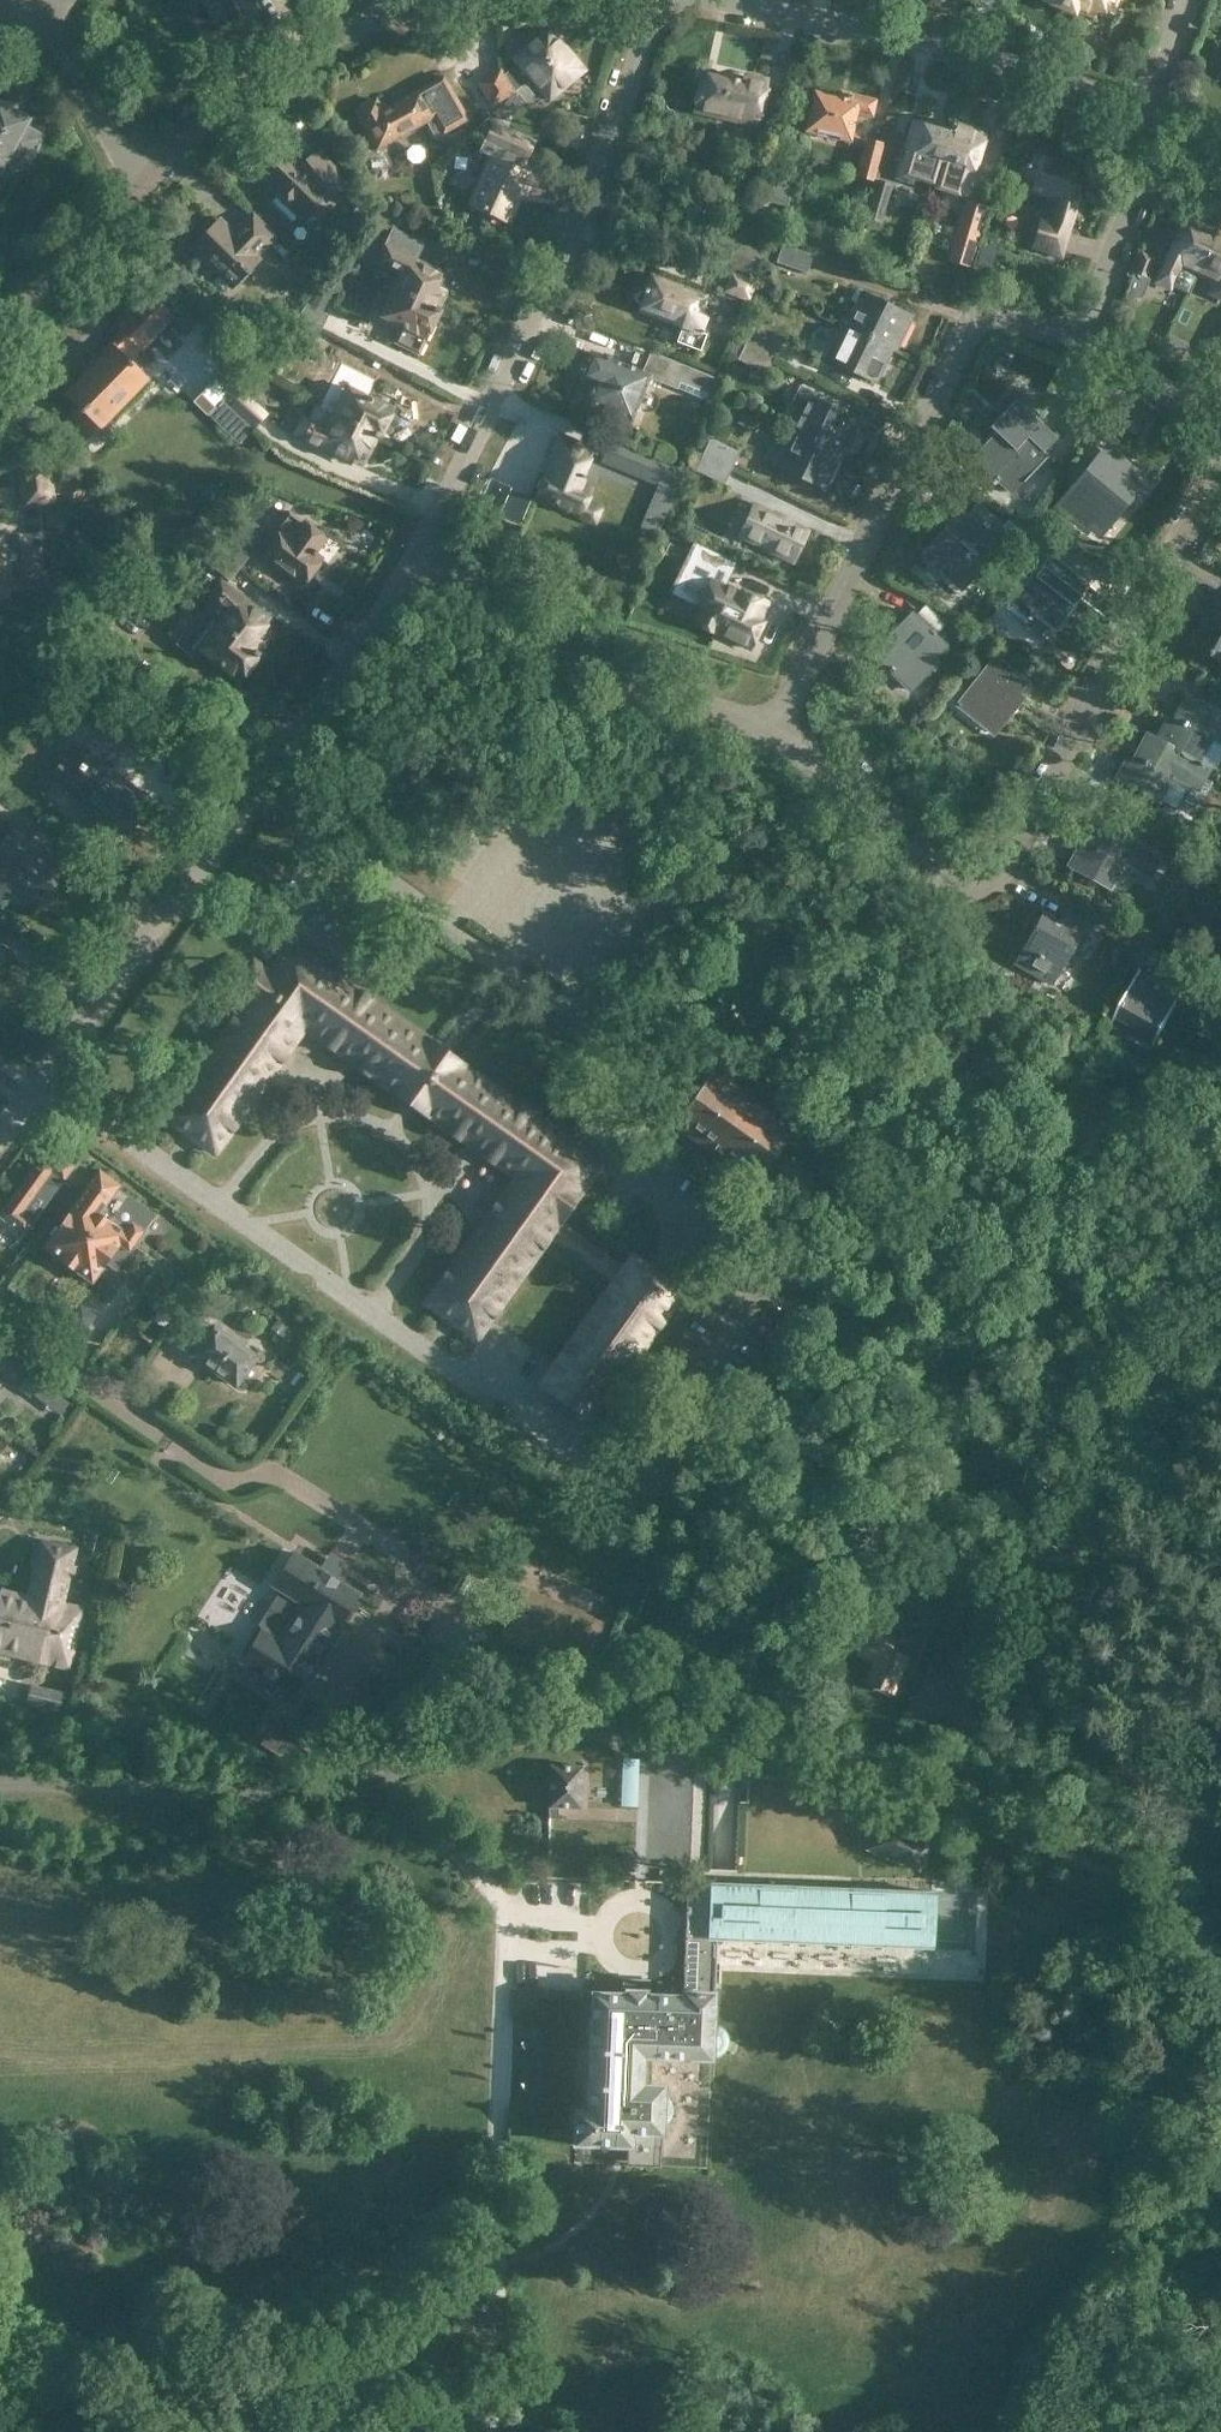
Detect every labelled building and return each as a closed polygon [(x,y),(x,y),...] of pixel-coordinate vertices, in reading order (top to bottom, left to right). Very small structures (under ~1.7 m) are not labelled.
[(216,21),(255,0),(205,0),(216,21)] [(1074,13),(1076,9),(1075,9),(1078,0),(1043,0),(1074,13)] [(1076,9),(1093,16),(1097,7),(1110,13),(1115,0),(1078,0),(1075,9),(1076,9)] [(503,75),(509,84),(510,84),(515,90),(564,50),(560,45),(559,42),(555,36),(552,35),(547,30),(514,57),(518,62),(503,75)] [(572,56),(569,55),(564,50),(515,90),(525,102),(534,95),(527,87),(534,81),(549,98),(581,70),(577,64),(576,61),(572,56)] [(514,92),(509,84),(503,75),(500,70),(478,84),(492,106),(514,92)] [(694,93),(693,98),(694,103),(695,103),(693,109),(719,115),(719,117),(753,126),(754,123),(757,124),(759,115),(760,115),(763,111),(764,106),(763,102),(762,102),(766,81),(728,73),(727,80),(719,78),(708,75),(705,85),(699,84),(698,90),(697,90),(694,93)] [(358,109),(355,111),(376,149),(433,117),(442,133),(467,118),(443,76),(428,84),(387,108),(383,101),(379,104),(376,99),(372,101),(369,99),(358,105),(358,109)] [(871,115),(875,101),(833,91),(832,98),(816,94),(807,129),(848,138),(854,111),(866,114),(864,122),(869,123),(871,115)] [(8,154),(26,164),(40,137),(22,128),(26,120),(0,107),(0,169),(8,154)] [(898,176),(912,181),(917,166),(937,172),(938,172),(950,132),(948,131),(915,121),(898,176)] [(933,186),(965,196),(985,132),(951,122),(948,131),(950,132),(938,172),(937,172),(933,186)] [(492,124),(484,141),(498,147),(515,155),(515,154),(523,138),(492,124)] [(866,138),(856,177),(873,181),(884,143),(866,138)] [(498,147),(471,206),(506,221),(515,202),(519,193),(528,173),(517,168),(522,157),(515,154),(515,155),(498,147)] [(291,154),(264,182),(281,199),(275,205),(296,226),(302,219),(304,221),(308,217),(331,194),(336,199),(350,188),(345,182),(319,150),(319,151),(322,155),(311,163),(309,161),(304,167),(291,154)] [(1025,165),(1019,186),(1060,198),(1053,222),(1041,218),(1032,246),(1060,254),(1080,188),(1076,187),(1076,185),(1073,183),(1077,169),(1026,153),(1022,165),(1025,165)] [(863,219),(881,224),(892,184),(874,180),(863,219)] [(989,206),(966,199),(948,260),(971,267),(989,206)] [(392,288),(439,310),(441,304),(438,303),(444,290),(435,286),(441,273),(413,260),(420,244),(392,231),(396,221),(373,211),(364,223),(386,232),(380,245),(386,248),(379,262),(400,272),(392,288)] [(219,219),(192,247),(220,275),(214,281),(224,291),(230,285),(232,287),(259,259),(255,255),(273,237),(295,258),(296,257),(251,212),(249,214),(251,215),(234,233),(219,219)] [(1183,225),(1156,281),(1169,287),(1186,294),(1196,273),(1215,233),(1214,232),(1200,226),(1197,232),(1183,225)] [(1196,273),(1215,282),(1210,292),(1220,297),(1220,231),(1220,230),(1219,232),(1215,230),(1214,232),(1215,233),(1196,273)] [(710,259),(758,276),(766,252),(719,235),(710,259)] [(776,261),(806,271),(811,255),(782,244),(776,261)] [(1133,275),(1145,280),(1154,256),(1141,252),(1133,275)] [(730,274),(725,289),(748,297),(753,282),(730,274)] [(1146,280),(1145,280),(1133,275),(1125,295),(1141,293),(1146,280)] [(645,289),(644,292),(638,292),(635,299),(640,304),(641,304),(639,310),(683,325),(677,342),(701,351),(706,334),(701,332),(706,318),(698,315),(705,296),(651,277),(647,289),(645,289)] [(439,310),(392,288),(378,317),(402,329),(396,343),(418,354),(439,310)] [(295,317),(318,328),(325,315),(319,312),(327,296),(314,289),(305,306),(304,305),(295,317)] [(862,292),(846,326),(845,326),(891,349),(894,351),(911,316),(862,292)] [(136,355),(169,320),(141,293),(108,327),(116,335),(90,362),(93,365),(65,396),(76,407),(70,413),(89,433),(125,397),(130,402),(148,383),(119,354),(126,346),(136,355)] [(311,343),(318,328),(295,317),(285,331),(311,343)] [(846,326),(842,324),(826,358),(875,382),(891,349),(845,326),(846,326)] [(753,328),(745,343),(774,357),(782,342),(753,328)] [(1209,356),(1220,362),(1220,333),(1209,356)] [(738,358),(767,372),(774,357),(745,343),(738,358)] [(630,419),(648,377),(708,402),(717,379),(650,351),(641,373),(591,352),(581,378),(595,383),(588,402),(630,419)] [(316,406),(378,436),(392,409),(346,386),(339,400),(323,392),(316,406)] [(839,455),(843,457),(859,423),(828,407),(829,404),(816,398),(818,395),(800,386),(791,405),(795,407),(785,428),(839,455)] [(225,408),(249,431),(264,415),(239,392),(225,408)] [(249,431),(225,408),(214,399),(197,418),(210,430),(214,426),(235,446),(249,431)] [(1056,438),(1015,399),(989,427),(998,436),(974,462),(1006,491),(1019,478),(1023,482),(1048,456),(1043,451),(1056,438)] [(378,436),(316,406),(314,405),(306,422),(303,421),(299,430),(293,428),(291,432),(351,462),(356,450),(366,454),(374,437),(377,439),(378,436)] [(1138,407),(1128,424),(1145,434),(1155,417),(1138,407)] [(839,455),(785,428),(785,429),(790,431),(774,465),(823,488),(839,455)] [(675,492),(685,468),(610,436),(600,460),(675,492)] [(538,491),(536,496),(577,513),(576,515),(594,522),(600,510),(582,502),(581,503),(571,499),(576,486),(579,487),(583,476),(581,475),(591,451),(560,438),(543,478),(539,480),(536,487),(538,491)] [(739,453),(710,438),(703,453),(732,468),(739,453)] [(1107,451),(1065,502),(1098,529),(1140,478),(1107,451)] [(703,453),(695,468),(724,483),(732,468),(703,453)] [(46,463),(20,467),(25,504),(51,500),(46,463)] [(77,478),(60,495),(73,506),(89,489),(77,478)] [(754,505),(739,536),(792,561),(807,531),(754,505)] [(935,537),(944,545),(929,562),(956,588),(972,571),(976,575),(990,561),(985,557),(997,544),(961,510),(935,537)] [(302,583),(320,558),(315,554),(318,550),(315,548),(324,537),(305,523),(296,535),(289,536),(282,530),(263,554),(302,583)] [(1043,531),(1029,536),(1034,550),(1048,545),(1043,531)] [(20,534),(3,536),(3,534),(0,535),(0,581),(9,580),(7,571),(21,569),(23,578),(43,575),(39,546),(21,548),(20,534)] [(216,548),(239,565),(250,551),(227,534),(216,548)] [(741,590),(740,593),(723,584),(734,562),(699,545),(684,576),(707,587),(698,604),(702,606),(695,622),(716,632),(750,648),(762,622),(759,621),(767,602),(741,590)] [(228,580),(239,565),(216,548),(205,563),(228,580)] [(1028,618),(1024,623),(1046,640),(1090,585),(1050,553),(1010,604),(1028,618)] [(97,579),(79,604),(104,623),(123,598),(97,579)] [(206,613),(258,653),(259,652),(257,650),(268,635),(260,630),(268,618),(220,582),(211,595),(216,599),(206,613)] [(1220,661),(1220,590),(1219,589),(1189,644),(1220,661)] [(202,611),(178,642),(194,655),(199,649),(239,680),(258,653),(206,613),(202,611)] [(911,611),(886,638),(894,646),(881,660),(912,691),(939,662),(935,658),(947,646),(911,611)] [(1025,698),(1020,694),(1029,682),(994,654),(954,705),(972,720),(977,713),(999,730),(1025,698)] [(78,716),(49,694),(32,716),(61,738),(78,716)] [(1155,740),(1198,763),(1199,761),(1212,738),(1220,743),(1220,714),(1186,695),(1170,725),(1165,722),(1156,738),(1155,740)] [(1198,763),(1155,740),(1156,738),(1146,733),(1130,763),(1125,760),(1115,778),(1158,802),(1159,800),(1175,809),(1189,785),(1197,789),(1209,767),(1199,761),(1198,763)] [(86,762),(71,750),(51,777),(107,819),(99,831),(118,846),(153,800),(92,754),(86,762)] [(1098,821),(1082,851),(1077,848),(1067,866),(1110,889),(1124,864),(1149,878),(1161,856),(1136,843),(1136,842),(1098,821)] [(1,901),(12,884),(41,905),(66,868),(11,830),(0,845),(0,900),(1,901)] [(1053,985),(1069,955),(1075,958),(1094,924),(1065,909),(1058,922),(1042,912),(1014,963),(1053,985)] [(289,943),(165,1116),(215,1152),(304,1027),(517,1177),(428,1303),(477,1337),(550,1234),(615,1280),(541,1384),(591,1419),(622,1376),(681,1292),(631,1257),(621,1271),(556,1225),(600,1163),(289,943)] [(1154,1047),(1181,997),(1193,1003),(1203,984),(1175,968),(1165,986),(1139,971),(1110,1024),(1154,1047)] [(781,1116),(776,1123),(709,1075),(696,1093),(686,1086),(679,1096),(688,1103),(675,1122),(758,1180),(796,1127),(781,1116)] [(0,1215),(25,1233),(51,1196),(56,1200),(65,1187),(61,1184),(73,1167),(49,1148),(0,1215)] [(792,1188),(812,1202),(830,1178),(800,1157),(790,1172),(792,1188)] [(153,1215),(117,1187),(120,1183),(100,1169),(79,1197),(65,1187),(56,1200),(69,1210),(44,1246),(91,1281),(105,1261),(115,1268),(153,1215)] [(212,1325),(193,1352),(234,1382),(254,1354),(212,1325)] [(287,1337),(281,1345),(291,1353),(297,1345),(287,1337)] [(27,1372),(20,1383),(33,1393),(41,1382),(27,1372)] [(33,1393),(43,1401),(51,1390),(41,1382),(33,1393)] [(89,1532),(86,1548),(99,1551),(102,1535),(89,1532)] [(28,1590),(38,1592),(37,1593),(45,1595),(44,1602),(63,1606),(63,1604),(62,1604),(75,1549),(40,1540),(28,1590)] [(338,1581),(340,1577),(339,1570),(331,1565),(324,1567),(322,1571),(293,1553),(272,1586),(285,1594),(263,1630),(262,1629),(256,1638),(253,1635),(243,1652),(246,1654),(241,1662),(293,1695),(336,1626),(338,1627),(358,1594),(338,1581)] [(38,1592),(28,1590),(26,1596),(0,1590),(0,1652),(68,1669),(84,1610),(63,1604),(63,1606),(44,1602),(45,1595),(37,1593),(38,1592)] [(925,1612),(931,1599),(909,1590),(904,1602),(925,1612)] [(899,1630),(893,1644),(902,1648),(908,1634),(899,1630)] [(891,1651),(894,1644),(868,1633),(860,1652),(879,1661),(869,1682),(891,1692),(906,1657),(891,1651)] [(551,1764),(549,1818),(558,1818),(558,1816),(558,1805),(581,1806),(582,1765),(551,1764)] [(670,2101),(664,2094),(662,2094),(663,2085),(650,2084),(651,2057),(711,2059),(711,2057),(719,2055),(725,2049),(727,2041),(726,2033),(720,2027),(712,2024),(716,1935),(934,1943),(937,1879),(938,1843),(929,1839),(878,1818),(801,1787),(801,1781),(748,1779),(748,1801),(739,1801),(736,1870),(710,1869),(710,1889),(689,1888),(689,1883),(690,1883),(690,1880),(687,1880),(682,1995),(644,1993),(644,1988),(625,1987),(625,1993),(591,1991),(588,2053),(586,2053),(585,2083),(587,2083),(586,2109),(574,2109),(572,2144),(634,2147),(660,2148),(661,2126),(663,2125),(670,2119),(672,2110),(670,2101)]
